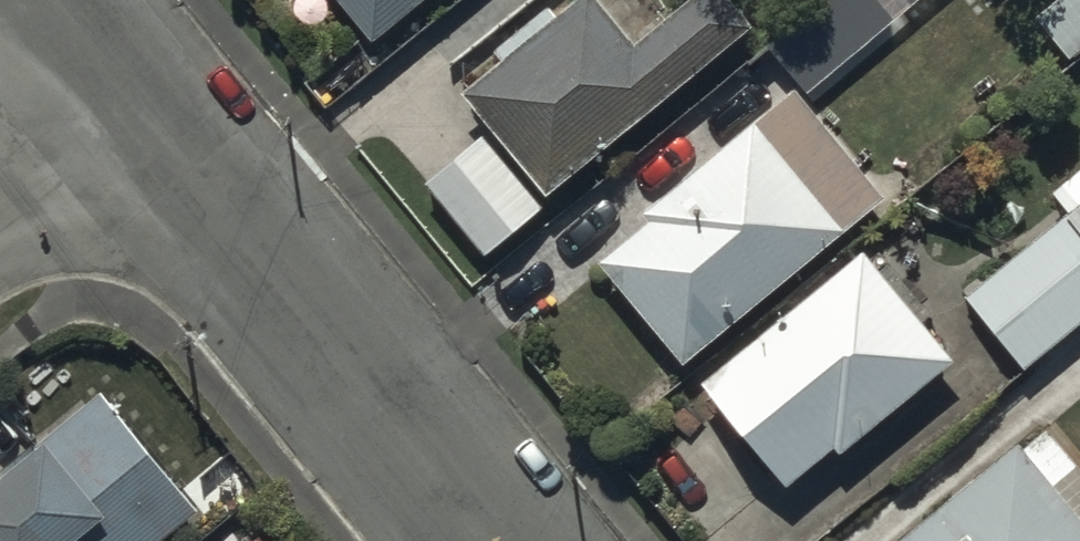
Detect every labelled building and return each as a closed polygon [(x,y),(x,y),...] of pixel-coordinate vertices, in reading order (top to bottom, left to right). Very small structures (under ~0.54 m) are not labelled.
[(374,51),(435,0),(330,0),(374,51)] [(757,40),(724,0),(702,0),(637,54),(592,0),(591,0),(559,27),(552,18),(494,66),(501,75),(461,108),(491,144),(425,199),(484,268),(757,40)] [(878,0),(839,0),(770,59),(807,103),(900,25),(878,0)] [(1037,29),(1074,74),(1079,69),(1079,0),(1072,0),(1037,29)] [(686,377),(885,210),(794,102),(643,228),(650,236),(601,276),(686,377)] [(1079,342),(1079,183),(1052,206),(1067,224),(965,308),(1029,385),(1079,342)] [(842,470),(957,374),(863,263),(702,397),(791,502),(836,464),(842,470)] [(198,509),(101,390),(50,431),(44,423),(0,459),(0,540),(158,540),(198,509)] [(1044,434),(917,540),(1079,540),(1079,477),(1044,434)]
